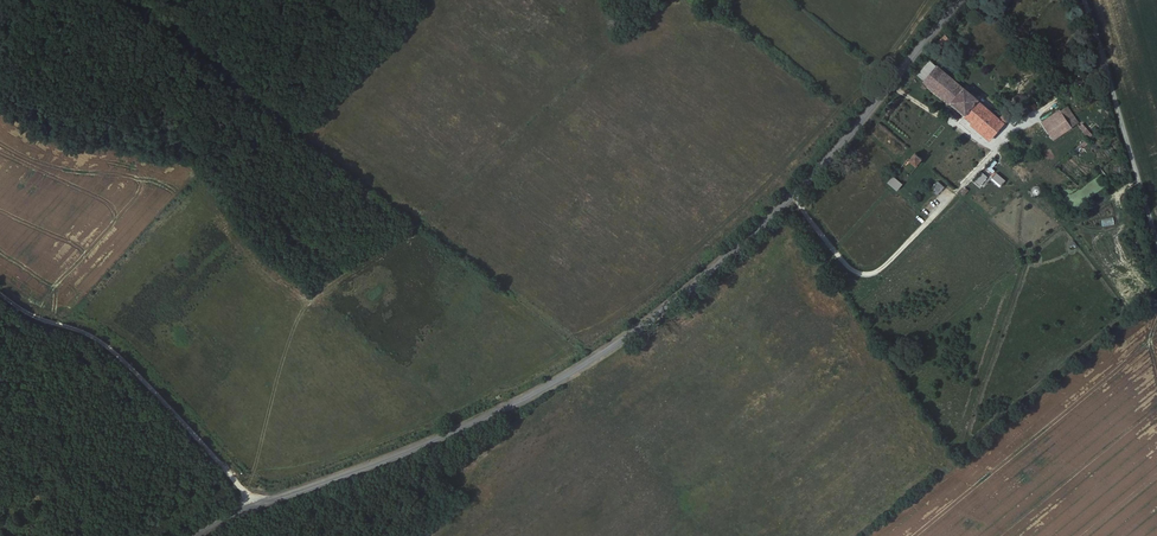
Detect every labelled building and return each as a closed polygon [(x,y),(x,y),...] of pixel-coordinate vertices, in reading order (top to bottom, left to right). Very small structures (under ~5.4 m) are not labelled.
[(940,64),(934,59),(921,74),(928,80),(940,64)] [(940,64),(928,80),(992,136),(1013,111),(1011,110),(1007,106),(1001,113),(942,63),(940,64)] [(1070,103),(1062,107),(1065,113),(1071,125),(1079,120),(1070,103)] [(1044,116),(1047,122),(1065,113),(1062,107),(1044,116)] [(1087,138),(1092,134),(1083,123),(1078,127),(1087,138)] [(926,155),(917,148),(911,156),(918,162),(920,163),(926,155)] [(918,162),(911,156),(909,154),(902,163),(911,170),(918,162)] [(989,165),(992,168),(997,163),(994,160),(989,165)] [(888,180),(897,187),(911,170),(902,163),(888,180)] [(987,168),(984,171),(989,177),(992,173),(987,168)] [(930,189),(937,195),(944,187),(937,181),(930,189)] [(1033,185),(1031,193),(1039,195),(1041,187),(1033,185)] [(1073,249),(1078,246),(1074,241),(1069,244),(1073,249)]
